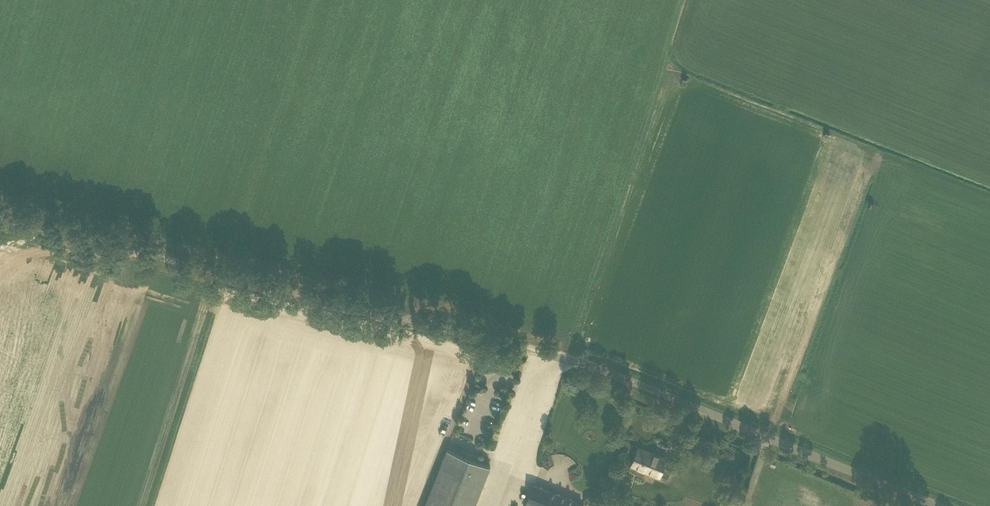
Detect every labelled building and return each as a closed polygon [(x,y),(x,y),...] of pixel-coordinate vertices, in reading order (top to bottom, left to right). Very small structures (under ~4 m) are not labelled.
[(632,465),(660,476),(667,457),(666,457),(668,452),(655,447),(653,452),(639,446),(638,449),(630,446),(625,459),(633,462),(632,465)] [(424,505),(474,505),(491,466),(447,448),(424,505)] [(581,503),(534,483),(525,505),(580,505),(581,503)] [(621,501),(607,496),(604,503),(609,505),(608,505),(619,505),(621,501)]
